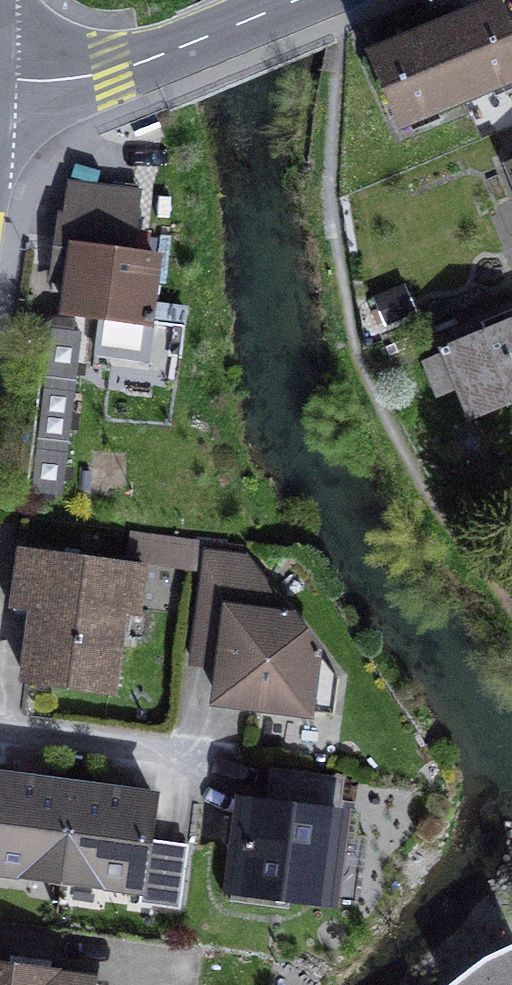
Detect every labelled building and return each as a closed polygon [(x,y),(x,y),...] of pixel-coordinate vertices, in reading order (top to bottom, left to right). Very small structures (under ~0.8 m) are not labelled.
[(451,9),(431,17),(464,97),(511,78),(511,39),(497,4),(466,17),(456,21),(451,9)] [(461,5),(451,9),(456,21),(466,17),(461,5)] [(374,55),(403,123),(464,97),(431,17),(411,25),(416,37),(403,43),(374,55)] [(411,25),(398,31),(403,43),(416,37),(411,25)] [(148,314),(156,259),(132,256),(140,197),(71,187),(66,219),(61,218),(53,277),(71,280),(67,311),(110,317),(144,322),(153,323),(154,314),(148,314)] [(378,306),(386,324),(411,313),(403,295),(378,306)] [(485,334),(511,323),(511,310),(481,323),(485,334)] [(104,358),(139,363),(144,322),(110,317),(104,358)] [(485,334),(448,349),(450,353),(430,361),(442,392),(462,384),(475,414),(511,399),(511,323),(485,334)] [(62,493),(81,333),(51,329),(32,490),(62,493)] [(129,555),(191,564),(194,543),(132,533),(129,555)] [(35,611),(26,678),(111,690),(122,609),(138,611),(144,567),(20,550),(12,608),(35,611)] [(320,657),(314,656),(315,649),(247,560),(207,556),(196,639),(225,643),(222,667),(218,699),(333,713),(337,679),(320,657)] [(193,664),(222,667),(225,643),(196,639),(193,664)] [(287,906),(289,893),(330,898),(334,863),(340,817),(332,816),(337,778),(277,771),(272,809),(245,805),(233,899),(287,906)] [(35,863),(64,866),(74,787),(0,777),(0,870),(33,874),(35,863)] [(366,836),(354,835),(358,803),(342,801),(345,779),(337,778),(332,816),(340,817),(334,863),(362,867),(366,836)] [(147,843),(154,797),(74,787),(64,866),(92,870),(91,882),(141,889),(139,903),(180,909),(188,849),(147,843)] [(61,884),(91,882),(92,870),(64,866),(35,863),(33,874),(61,884)] [(486,958),(452,984),(511,984),(511,947),(486,958)] [(81,980),(4,970),(6,956),(0,955),(0,984),(80,984),(81,980)]
